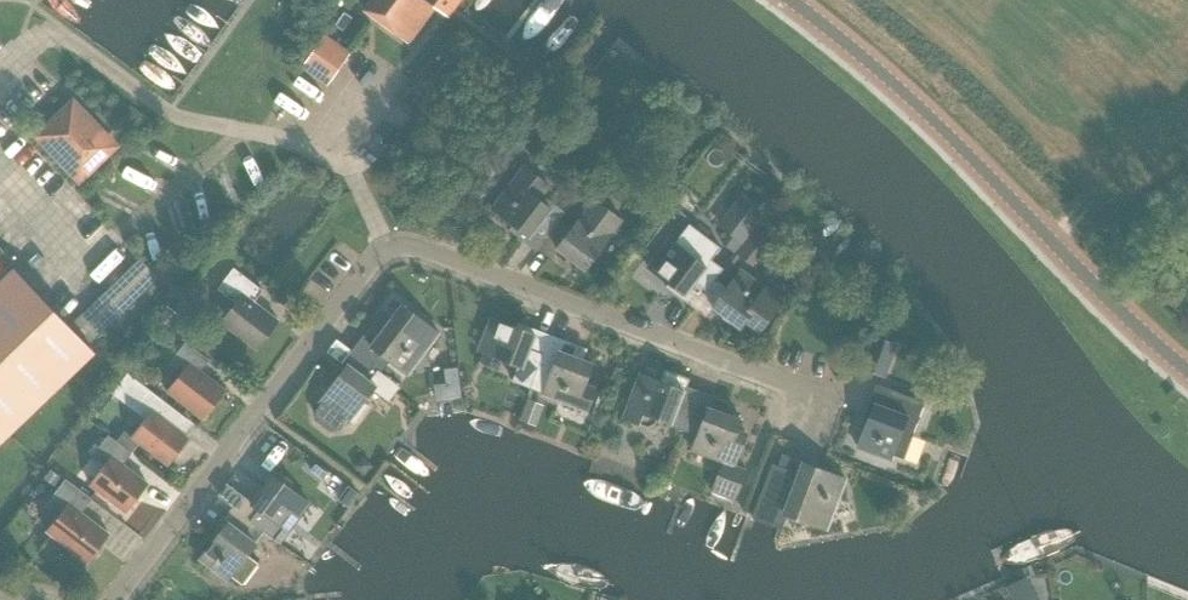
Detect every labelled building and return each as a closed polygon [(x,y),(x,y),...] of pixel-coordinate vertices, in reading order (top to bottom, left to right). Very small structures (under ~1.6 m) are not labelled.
[(365,9),(410,42),(436,7),(440,10),(448,0),(372,0),(365,9)] [(328,84),(350,52),(326,35),(304,67),(328,84)] [(73,101),(37,136),(80,180),(116,146),(73,101)] [(557,223),(560,219),(566,212),(542,194),(549,185),(524,166),(513,180),(492,207),(521,229),(516,235),(536,250),(537,248),(557,223)] [(689,190),(688,189),(681,184),(670,198),(669,199),(671,200),(674,202),(677,205),(689,190)] [(727,212),(717,225),(740,244),(752,229),(768,209),(744,191),(727,212)] [(572,228),(560,219),(557,223),(537,248),(550,257),(558,248),(585,268),(622,219),(594,198),(585,210),(572,228)] [(669,238),(647,266),(684,294),(681,298),(693,308),(715,278),(723,268),(711,259),(721,247),(719,246),(716,248),(687,226),(674,243),(669,238)] [(734,252),(736,253),(753,266),(760,257),(766,261),(777,248),(752,229),(740,244),(734,252)] [(158,276),(139,257),(71,323),(90,342),(158,276)] [(256,349),(278,320),(254,302),(263,290),(234,268),(217,288),(236,303),(221,322),(256,349)] [(0,282),(0,441),(93,352),(14,269),(7,276),(0,282)] [(715,278),(693,308),(706,317),(713,308),(714,307),(714,308),(740,327),(745,321),(757,330),(788,292),(768,278),(762,285),(741,269),(729,284),(727,287),(715,278)] [(408,374),(439,333),(402,304),(371,345),(362,339),(353,351),(381,372),(390,360),(408,374)] [(167,305),(166,306),(164,308),(159,315),(171,324),(178,315),(179,314),(167,305)] [(491,317),(479,350),(522,366),(519,375),(532,380),(548,339),(491,317)] [(874,336),(862,367),(884,376),(896,344),(874,336)] [(203,418),(225,390),(200,371),(209,359),(186,341),(169,362),(182,372),(167,391),(203,418)] [(345,362),(347,364),(319,401),(320,402),(315,409),(316,418),(329,428),(339,427),(344,420),(347,422),(372,389),(388,401),(400,386),(381,372),(353,351),(345,362)] [(585,382),(592,363),(559,351),(543,394),(587,411),(597,386),(585,382)] [(686,391),(691,377),(665,368),(660,381),(640,373),(628,406),(623,417),(647,426),(655,422),(656,417),(671,422),(670,426),(684,431),(697,395),(686,391)] [(459,371),(444,373),(445,378),(447,390),(461,388),(459,371)] [(172,407),(149,389),(127,372),(111,393),(133,409),(146,419),(132,437),(168,464),(188,438),(163,419),(172,407)] [(868,401),(874,403),(858,447),(891,459),(892,454),(902,458),(924,401),(875,383),(868,401)] [(735,500),(747,468),(733,464),(745,432),(737,429),(741,419),(708,407),(711,400),(697,395),(684,431),(697,436),(692,450),(721,462),(710,491),(735,500)] [(524,408),(520,419),(535,425),(539,414),(527,409),(524,408)] [(126,512),(148,483),(123,464),(132,453),(108,435),(92,456),(105,465),(90,485),(126,512)] [(355,465),(354,467),(364,476),(373,465),(363,456),(355,465)] [(771,471),(753,519),(760,522),(754,537),(774,545),(784,517),(825,533),(832,516),(844,483),(801,466),(781,459),(775,473),(771,471)] [(315,465),(312,470),(311,471),(323,480),(329,473),(317,464),(315,465)] [(47,473),(44,477),(55,485),(61,477),(50,469),(47,473)] [(272,475),(251,503),(242,496),(233,508),(249,519),(259,527),(279,542),(288,531),(309,503),(272,475)] [(65,478),(54,493),(45,505),(59,515),(47,531),(87,562),(109,534),(81,512),(92,498),(65,478)] [(348,486),(341,496),(338,500),(347,506),(357,493),(348,486)] [(227,522),(199,559),(227,580),(230,575),(242,584),(259,563),(247,554),(255,543),(250,538),(259,527),(249,519),(233,508),(224,519),(227,522)] [(1007,586),(1006,587),(1007,588),(1008,591),(1013,599),(1017,599),(1021,598),(1034,591),(1032,587),(1027,576),(1009,585),(1007,586)]
